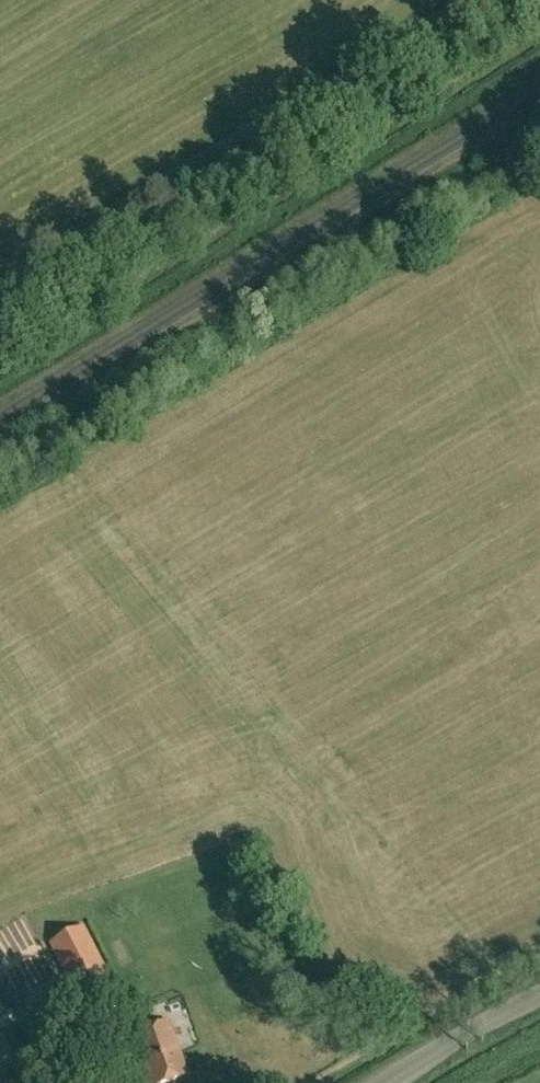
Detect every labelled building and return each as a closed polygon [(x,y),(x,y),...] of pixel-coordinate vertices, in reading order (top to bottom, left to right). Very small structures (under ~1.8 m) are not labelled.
[(75,991),(109,973),(84,924),(61,937),(58,930),(48,936),(51,942),(49,943),(75,991)] [(0,1014),(0,1026),(4,1031),(19,1017),(8,1006),(0,1014)] [(147,1065),(154,1082),(166,1082),(188,1075),(179,1053),(180,1052),(169,1023),(135,1036),(147,1065)]
